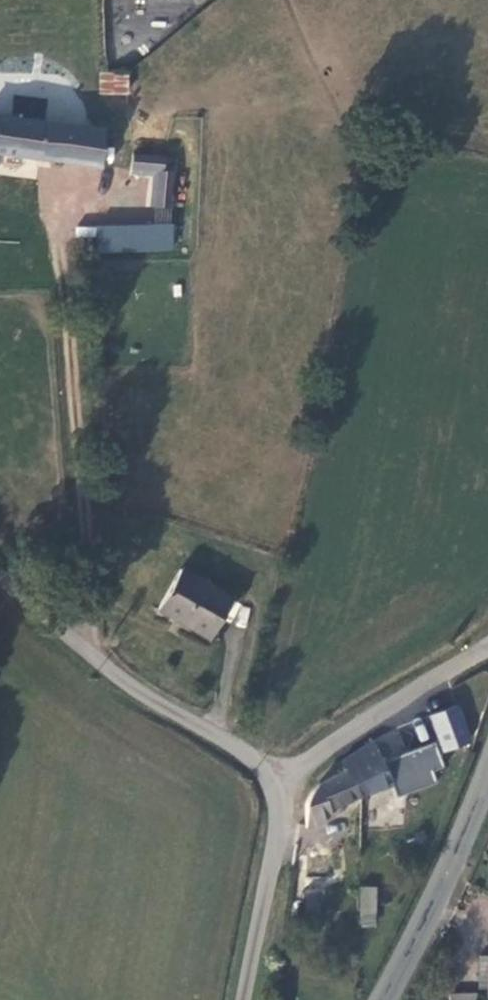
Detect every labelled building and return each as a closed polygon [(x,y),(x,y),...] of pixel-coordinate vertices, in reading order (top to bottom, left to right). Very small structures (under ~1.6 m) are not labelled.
[(98,93),(128,94),(129,71),(99,71),(98,93)] [(91,162),(92,127),(34,118),(0,114),(0,152),(91,162)] [(132,155),(132,175),(151,176),(150,222),(170,223),(172,156),(132,155)] [(70,205),(67,233),(81,234),(84,206),(70,205)] [(167,573),(146,610),(165,621),(168,617),(200,636),(219,603),(167,573)] [(458,704),(428,715),(442,753),(473,742),(458,704)] [(365,758),(357,740),(328,756),(332,765),(343,793),(374,780),(372,777),(365,758)] [(376,748),(378,753),(385,772),(386,776),(399,771),(388,743),(376,748)] [(378,753),(365,758),(372,777),(385,772),(378,753)] [(332,765),(304,777),(288,797),(284,820),(307,811),(306,807),(343,793),(332,765)] [(291,843),(281,841),(280,850),(290,852),(291,843)] [(358,927),(376,927),(377,887),(359,886),(358,927)] [(470,986),(482,986),(482,990),(487,990),(487,951),(471,950),(470,986)] [(440,988),(440,999),(462,999),(463,988),(440,988)]
